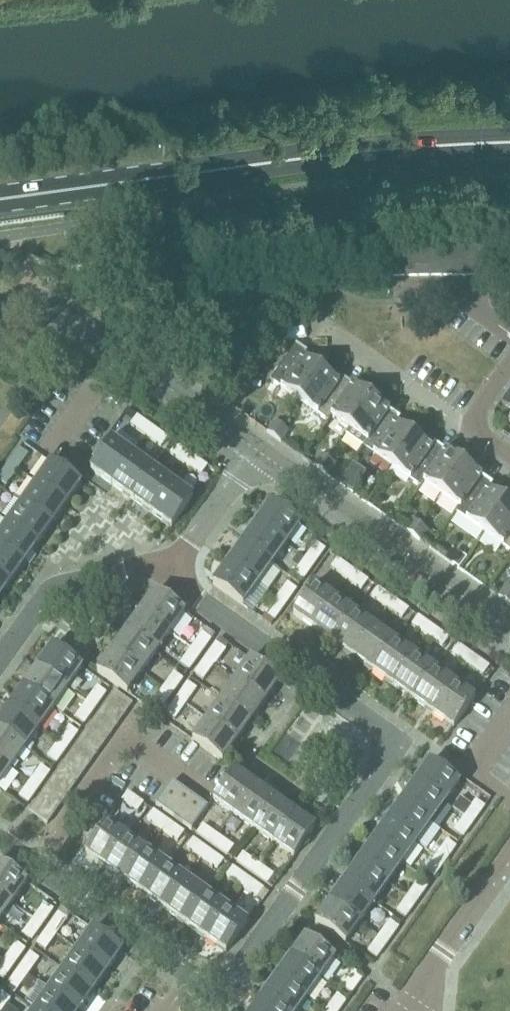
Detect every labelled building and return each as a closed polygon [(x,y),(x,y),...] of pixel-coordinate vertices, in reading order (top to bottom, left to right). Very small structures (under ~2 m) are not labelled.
[(453,251),(441,252),(441,276),(453,275),(453,251)] [(465,251),(453,251),(453,275),(465,275),(465,251)] [(477,251),(465,251),(465,275),(477,275),(477,251)] [(489,251),(477,251),(477,275),(489,275),(489,254),(489,251)] [(405,252),(392,252),(393,276),(405,276),(405,252)] [(417,252),(405,252),(405,276),(417,276),(417,252)] [(429,252),(417,252),(417,276),(429,276),(429,252)] [(441,252),(429,252),(429,276),(441,276),(441,252)] [(296,345),(271,381),(300,402),(321,371),(313,365),(317,360),(296,345)] [(321,371),(300,402),(328,422),(332,417),(354,386),(353,385),(334,372),(330,377),(321,371)] [(354,386),(332,417),(350,429),(371,399),(363,392),(366,387),(357,380),(353,385),(354,386)] [(501,402),(509,409),(509,389),(501,402)] [(371,399),(350,429),(367,442),(389,411),(390,412),(394,406),(384,400),(380,405),(371,399)] [(367,442),(363,447),(392,467),(414,437),(405,430),(409,425),(390,412),(389,411),(367,442)] [(138,416),(131,426),(146,437),(153,427),(138,416)] [(275,421),(267,432),(274,437),(282,426),(275,421)] [(282,426),(274,437),(281,442),(289,431),(282,426)] [(153,427),(146,437),(161,447),(168,438),(153,427)] [(414,437),(392,467),(421,488),(425,483),(424,482),(446,451),(426,437),(423,443),(414,437)] [(100,458),(91,470),(111,485),(133,455),(112,440),(108,447),(103,444),(102,445),(95,455),(100,458)] [(177,445),(171,454),(177,458),(186,464),(192,456),(177,445)] [(446,451),(424,482),(425,483),(442,495),(464,464),(455,458),(459,453),(449,446),(446,451)] [(19,449),(9,464),(18,471),(20,468),(29,455),(19,449)] [(321,454),(313,465),(320,470),(328,459),(321,454)] [(133,455),(111,485),(131,499),(152,469),(133,455)] [(192,456),(186,464),(201,475),(208,466),(192,456)] [(328,459),(320,470),(328,475),(335,464),(328,459)] [(51,463),(37,483),(67,505),(81,485),(51,463)] [(0,476),(0,481),(7,486),(18,471),(9,464),(0,476)] [(464,464),(442,495),(459,508),(456,513),(460,508),(482,477),(482,478),(486,472),(476,465),(473,471),(464,464)] [(152,469),(131,499),(151,513),(172,483),(152,469)] [(347,472),(339,483),(352,492),(360,482),(347,472)] [(460,508),(456,513),(485,533),(506,503),(498,496),(502,491),(482,478),(482,477),(460,508)] [(37,483),(22,503),(52,525),(67,505),(37,483)] [(172,483),(151,513),(172,528),(193,498),(172,483)] [(22,503),(8,524),(38,545),(52,525),(22,503)] [(485,533),(509,551),(509,505),(506,503),(485,533)] [(271,504),(256,524),(286,546),(301,525),(271,504)] [(414,520),(406,531),(413,536),(421,525),(414,520)] [(0,535),(0,548),(24,565),(38,545),(8,524),(0,535)] [(256,524),(242,544),(272,566),(286,546),(256,524)] [(421,525),(413,536),(420,541),(428,530),(421,525)] [(316,543),(305,558),(314,565),(325,550),(324,549),(316,543)] [(242,544),(227,565),(257,586),(272,566),(242,544)] [(10,585),(24,565),(0,548),(0,578),(10,585)] [(460,553),(452,564),(459,569),(467,558),(460,553)] [(305,558),(294,574),(303,580),(314,565),(305,558)] [(338,559),(331,568),(346,579),(352,569),(338,559)] [(227,565),(213,585),(243,606),(257,586),(227,565)] [(352,569),(346,579),(361,589),(367,580),(352,569)] [(10,585),(0,578),(0,599),(10,585)] [(287,584),(277,599),(286,605),(296,590),(287,584)] [(302,602),(293,614),(313,628),(334,598),(315,584),(310,591),(305,588),(304,589),(297,599),(302,602)] [(499,597),(506,602),(509,596),(509,589),(506,586),(499,597)] [(378,588),(372,597),(387,607),(393,599),(378,588)] [(155,592),(140,612),(170,634),(185,613),(155,592)] [(334,598),(313,628),(333,643),(354,612),(334,598)] [(277,599),(266,614),(275,621),(286,605),(277,599)] [(393,599),(387,607),(402,618),(408,609),(393,599)] [(140,612),(126,633),(156,654),(170,634),(140,612)] [(354,612),(333,643),(353,657),(374,627),(354,612)] [(418,617),(412,625),(427,636),(433,627),(418,617)] [(374,627),(353,657),(373,671),(394,641),(374,627)] [(433,627),(427,636),(442,646),(448,638),(433,627)] [(126,633),(112,653),(141,674),(156,654),(126,633)] [(202,634),(191,649),(200,655),(211,640),(202,634)] [(394,641),(373,671),(393,685),(414,655),(394,641)] [(216,644),(205,659),(214,665),(225,650),(216,644)] [(459,645),(452,654),(468,665),(474,656),(459,645)] [(52,647),(38,668),(68,689),(82,668),(75,664),(79,659),(78,658),(68,651),(64,656),(52,647)] [(191,649),(180,664),(189,670),(200,655),(191,649)] [(112,653),(97,673),(127,694),(141,674),(112,653)] [(414,655),(393,685),(413,699),(434,669),(414,655)] [(474,656),(468,665),(483,676),(489,667),(474,656)] [(205,659),(194,674),(204,680),(214,665),(205,659)] [(250,660),(235,680),(266,702),(280,681),(250,660)] [(38,668),(23,688),(53,709),(68,689),(38,668)] [(434,669),(413,699),(433,714),(454,683),(434,669)] [(174,673),(163,688),(172,695),(183,680),(174,673)] [(235,680),(221,700),(251,722),(266,702),(235,680)] [(188,683),(177,698),(186,705),(197,690),(188,683)] [(454,683),(433,714),(454,728),(475,698),(454,683)] [(23,688),(9,708),(39,729),(53,709),(23,688)] [(97,688),(87,703),(95,709),(106,694),(97,688)] [(163,688),(152,704),(161,710),(172,695),(163,688)] [(114,693),(108,702),(126,714),(132,705),(133,704),(115,692),(114,693)] [(177,698),(166,714),(175,720),(186,705),(177,698)] [(221,700),(207,721),(237,742),(251,722),(221,700)] [(108,702),(101,712),(119,724),(126,714),(108,702)] [(87,703),(76,718),(84,724),(95,709),(87,703)] [(0,721),(0,731),(25,749),(39,729),(9,708),(0,721)] [(101,712),(94,722),(111,734),(119,724),(101,712)] [(207,721),(192,741),(223,762),(237,742),(207,721)] [(94,722),(86,732),(104,744),(111,734),(94,722)] [(69,727),(58,742),(67,748),(78,733),(69,727)] [(11,769),(25,749),(0,731),(0,762),(11,769)] [(86,732),(79,742),(97,754),(104,744),(86,732)] [(58,742),(47,757),(56,764),(67,748),(58,742)] [(79,742),(72,752),(90,764),(97,754),(79,742)] [(72,752),(65,762),(83,775),(90,764),(72,752)] [(11,769),(0,762),(0,784),(11,769)] [(65,762),(58,772),(76,785),(83,775),(65,762)] [(430,762),(415,783),(445,804),(459,784),(453,779),(457,774),(456,773),(456,774),(445,766),(442,771),(430,762)] [(41,767),(30,782),(38,788),(49,773),(41,767)] [(234,770),(213,800),(233,814),(254,784),(234,770)] [(58,772),(51,782),(69,795),(76,785),(58,772)] [(30,782),(19,797),(27,803),(38,788),(30,782)] [(51,782),(44,792),(62,805),(69,795),(51,782)] [(172,782),(156,805),(174,818),(182,824),(183,824),(192,831),(208,808),(205,806),(172,782)] [(415,783),(401,803),(431,824),(445,804),(415,783)] [(254,784),(233,814),(253,829),(275,799),(254,784)] [(44,792),(37,802),(55,815),(62,805),(44,792)] [(482,792),(476,801),(485,807),(491,798),(482,792)] [(128,793),(122,802),(137,813),(143,804),(129,793),(128,793)] [(275,799),(253,829),(273,843),(295,813),(275,799)] [(476,801),(465,816),(474,822),(485,807),(476,801)] [(30,812),(29,812),(47,825),(48,824),(55,815),(37,802),(30,812)] [(401,803),(387,823),(417,844),(425,850),(439,830),(431,824),(401,803)] [(154,811),(147,820),(163,831),(169,822),(154,811)] [(295,813),(273,843),(294,858),(315,828),(295,813)] [(465,816),(454,831),(463,837),(474,822),(465,816)] [(169,822),(163,831),(178,841),(184,832),(169,822)] [(94,841),(86,853),(105,867),(127,837),(107,823),(102,830),(97,826),(97,827),(89,838),(94,841)] [(387,823),(372,843),(402,864),(417,844),(387,823)] [(203,825),(197,834),(212,845),(219,836),(203,825)] [(219,836),(212,845),(227,856),(234,847),(219,836)] [(127,837),(105,867),(125,882),(147,851),(127,837)] [(194,839),(187,848),(202,859),(209,850),(194,839)] [(447,841),(436,856),(445,862),(456,847),(447,841)] [(372,843),(358,863),(388,884),(402,864),(372,843)] [(209,850),(202,859),(218,870),(224,861),(209,850)] [(147,851),(125,882),(145,896),(167,866),(147,851)] [(243,853),(237,862),(252,873),(258,864),(243,853)] [(436,856),(426,871),(435,878),(445,862),(436,856)] [(358,863),(344,883),(374,904),(388,884),(358,863)] [(13,903),(27,883),(0,864),(0,894),(13,903)] [(258,864),(252,873),(267,884),(274,875),(258,864)] [(167,866),(145,896),(165,910),(187,880),(167,866)] [(233,867),(227,876),(242,887),(249,878),(233,867)] [(249,878),(242,887),(257,898),(263,889),(249,878)] [(187,880),(165,910),(185,924),(207,894),(187,880)] [(419,881),(408,896),(417,903),(428,887),(419,881)] [(344,883),(330,903),(360,924),(374,904),(344,883)] [(13,903),(0,894),(0,921),(13,903)] [(207,894),(185,924),(205,938),(227,908),(207,894)] [(408,896),(397,912),(406,918),(417,903),(408,896)] [(330,903),(315,922),(346,944),(360,924),(330,903)] [(44,904),(34,919),(43,925),(53,910),(44,904)] [(227,908),(205,938),(226,953),(247,923),(227,908)] [(58,914),(47,929),(56,935),(67,920),(58,914)] [(34,919),(23,934),(32,941),(43,925),(34,919)] [(390,921),(379,937),(388,943),(399,928),(390,921)] [(47,929),(37,944),(46,950),(56,935),(47,929)] [(92,930),(78,950),(108,971),(122,951),(92,930)] [(305,937),(291,957),(321,978),(335,958),(329,954),(332,949),(331,948),(321,941),(317,946),(305,937)] [(379,937),(368,952),(377,958),(388,943),(379,937)] [(16,943),(5,959),(14,965),(25,950),(16,943)] [(78,950),(64,970),(94,991),(108,971),(78,950)] [(30,953),(19,968),(28,975),(39,960),(30,953)] [(291,957),(277,977),(306,998),(321,978),(291,957)] [(0,966),(0,978),(3,980),(14,965),(5,959),(0,966)] [(19,968),(8,984),(17,990),(28,975),(19,968)] [(49,990),(79,1010),(80,1010),(94,991),(64,970),(49,990)] [(354,972),(343,987),(352,994),(363,978),(354,972)] [(262,997),(282,1010),(297,1010),(306,998),(277,977),(262,997)] [(35,1010),(37,1010),(79,1010),(49,990),(35,1010)] [(0,996),(0,1010),(3,1010),(11,999),(2,993),(0,996)] [(326,1010),(327,1010),(340,1010),(346,1002),(337,996),(326,1010)] [(252,1010),(282,1010),(262,997),(252,1010)]
